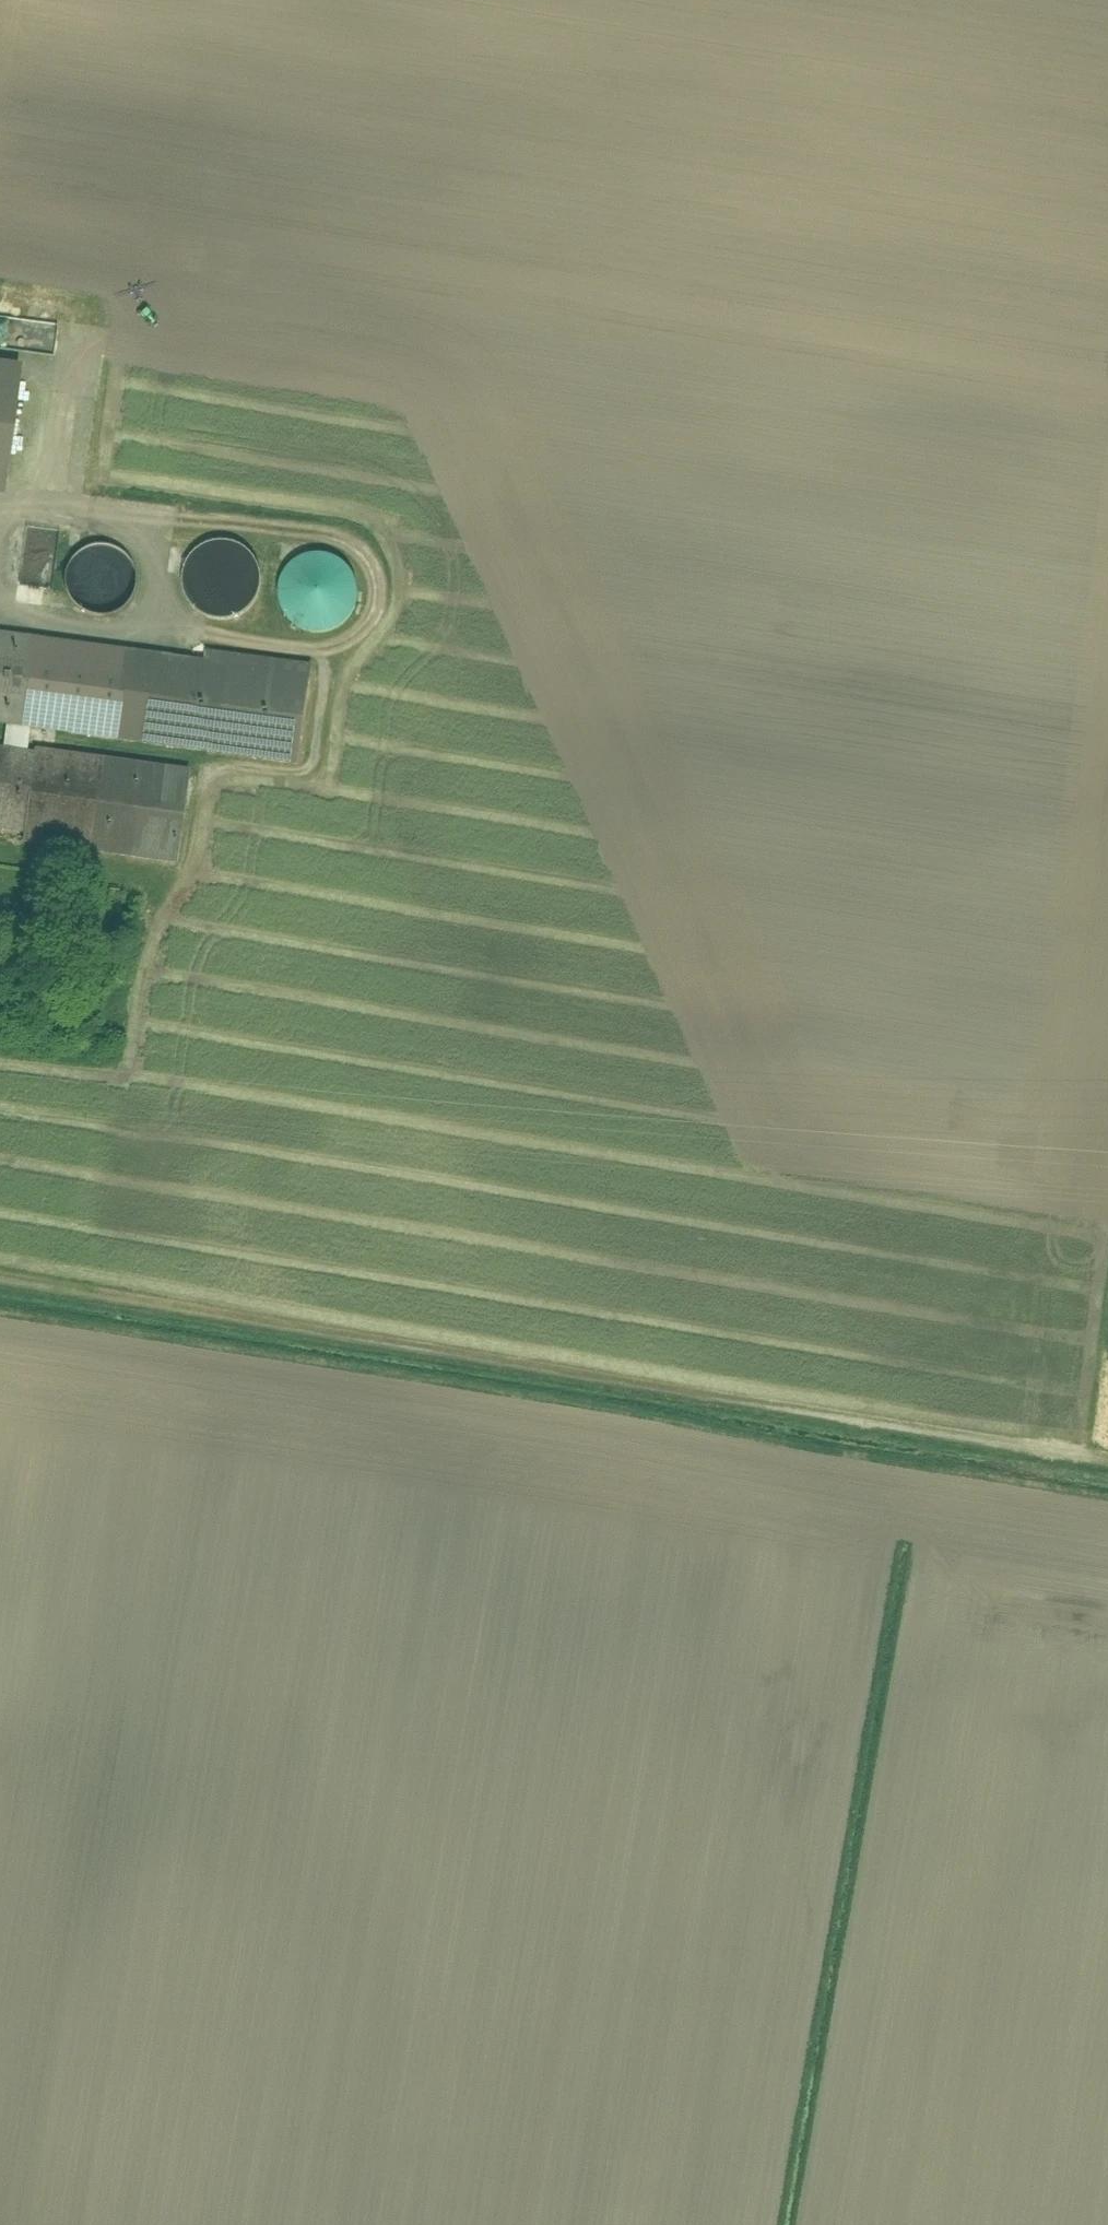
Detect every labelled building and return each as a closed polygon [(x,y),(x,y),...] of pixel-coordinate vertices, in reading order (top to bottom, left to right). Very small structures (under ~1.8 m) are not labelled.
[(59,323),(0,316),(0,345),(55,352),(59,323)] [(0,497),(13,366),(0,365),(0,497)] [(109,543),(59,571),(88,622),(142,592),(125,561),(120,563),(109,543)] [(283,582),(281,596),(284,610),(293,622),(306,630),(320,632),(335,628),(346,619),(354,607),(356,592),(352,578),(343,566),(331,559),(316,557),(302,560),(290,569),(283,582)] [(21,837),(20,844),(177,865),(189,769),(31,749),(34,728),(298,762),(311,663),(230,653),(229,662),(0,632),(0,834),(21,837)]
